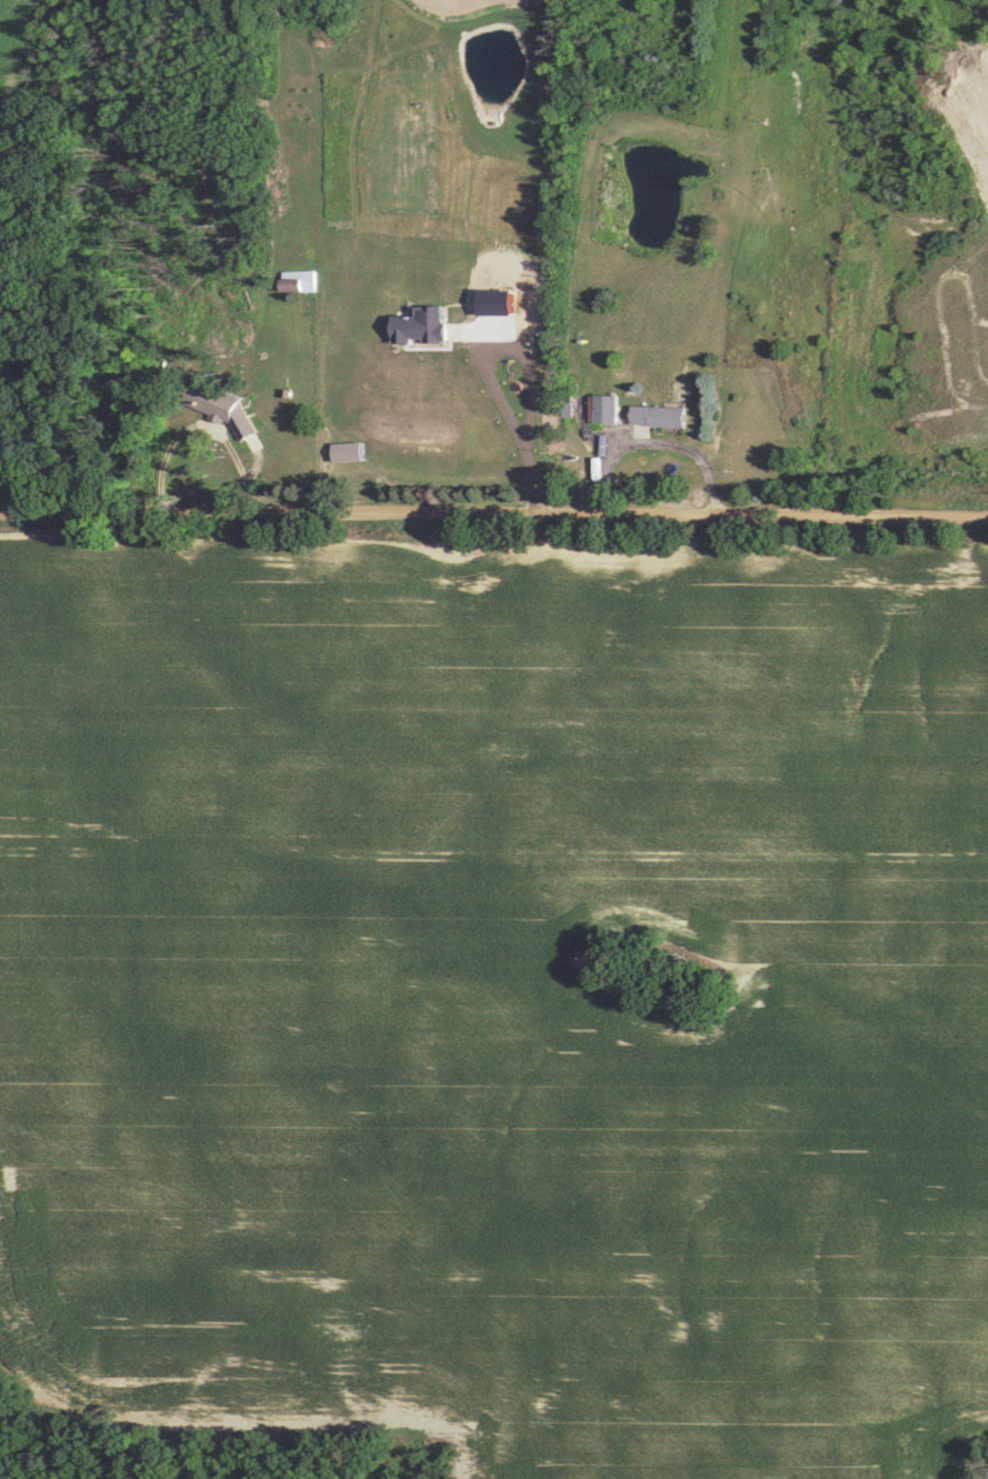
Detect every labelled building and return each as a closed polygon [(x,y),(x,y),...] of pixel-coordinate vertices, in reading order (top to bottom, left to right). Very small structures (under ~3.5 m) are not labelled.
[(280,292),(314,292),(314,270),(280,270),(280,292)] [(190,385),(185,405),(233,417),(238,397),(190,385)] [(615,425),(616,396),(593,396),(592,424),(615,425)] [(630,426),(683,427),(684,407),(630,406),(630,426)] [(361,443),(331,443),(331,462),(361,462),(361,443)]
